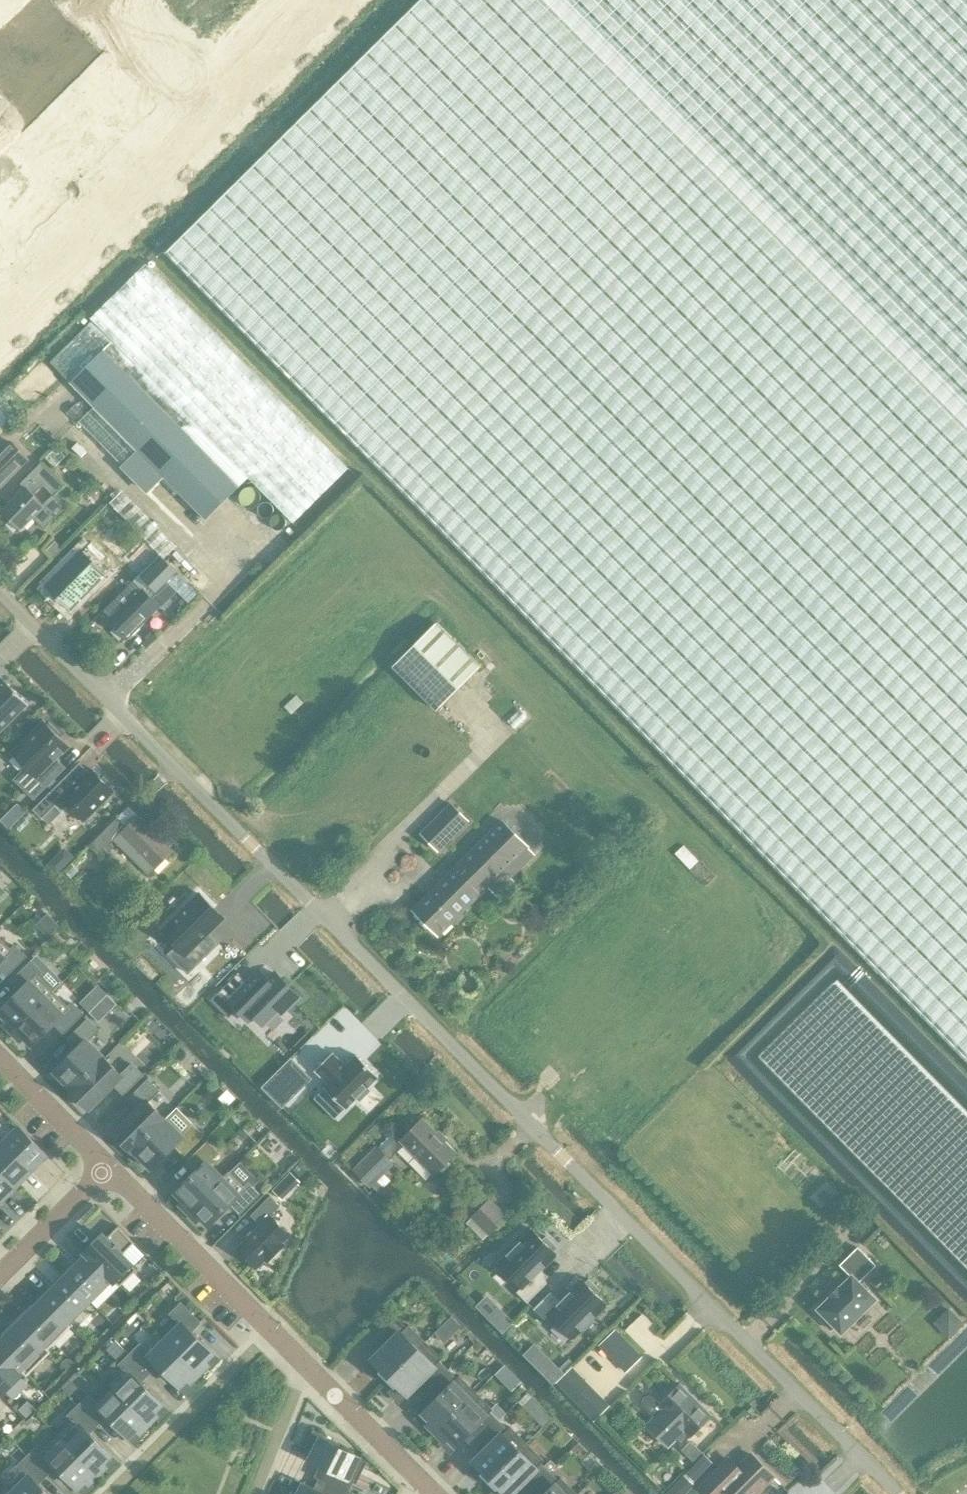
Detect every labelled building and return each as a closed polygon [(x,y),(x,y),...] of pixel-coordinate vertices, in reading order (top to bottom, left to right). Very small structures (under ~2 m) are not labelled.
[(7,32),(23,17),(6,0),(0,0),(0,25),(7,32)] [(23,17),(38,2),(36,0),(6,0),(23,17)] [(376,463),(841,0),(412,0),(162,248),(376,463)] [(376,463),(966,1059),(966,0),(841,0),(376,463)] [(91,318),(92,320),(114,343),(136,364),(249,478),(294,523),(348,469),(146,264),(91,318)] [(50,363),(71,383),(114,343),(92,320),(50,363)] [(136,364),(114,343),(71,383),(94,407),(136,364)] [(206,520),(249,478),(136,364),(94,407),(138,451),(123,466),(144,487),(158,472),(206,520)] [(87,414),(80,422),(107,449),(123,466),(138,451),(94,407),(87,414)] [(1,488),(29,460),(11,442),(0,452),(0,488),(1,488)] [(42,462),(21,483),(25,488),(2,511),(21,529),(34,516),(46,528),(67,507),(55,495),(65,485),(42,462)] [(71,564),(51,584),(71,605),(106,571),(99,565),(109,555),(94,541),(71,564)] [(160,556),(140,576),(157,593),(160,590),(177,573),(160,556)] [(158,606),(143,590),(135,582),(105,611),(113,619),(110,622),(126,638),(158,606)] [(436,710),(480,667),(437,624),(393,667),(436,710)] [(29,704),(5,680),(0,684),(0,732),(29,704)] [(13,780),(34,800),(67,768),(58,759),(70,747),(58,735),(61,732),(50,722),(47,725),(43,720),(11,753),(26,767),(13,780)] [(85,821),(115,792),(92,769),(61,800),(52,791),(34,810),(43,818),(55,806),(62,813),(69,806),(85,821)] [(438,851),(468,821),(451,804),(421,834),(438,851)] [(0,819),(9,828),(17,820),(8,811),(0,819)] [(118,817),(89,846),(102,859),(114,847),(111,844),(115,840),(149,874),(173,850),(139,816),(127,827),(118,817)] [(480,895),(528,847),(501,820),(413,909),(439,936),(480,895)] [(53,858),(47,863),(56,873),(66,864),(61,858),(53,858)] [(200,893),(161,931),(177,946),(169,954),(188,974),(219,943),(218,942),(215,946),(208,938),(211,935),(209,933),(224,918),(200,893)] [(6,975),(25,956),(15,946),(11,950),(0,939),(0,969),(6,975)] [(0,1011),(0,1012),(7,1019),(3,1023),(12,1032),(46,999),(52,992),(62,982),(47,967),(41,973),(31,962),(12,981),(21,990),(0,1011)] [(237,973),(219,991),(249,1022),(254,1017),(263,1025),(278,1011),(281,1014),(298,997),(275,973),(267,981),(266,980),(264,982),(258,976),(260,974),(258,972),(247,983),(237,973)] [(46,999),(12,1032),(21,1041),(25,1037),(33,1046),(55,1024),(64,1033),(82,1014),(72,1004),(68,1008),(52,992),(46,999)] [(86,998),(81,1002),(90,1011),(95,1007),(86,998)] [(95,1007),(90,1012),(99,1021),(104,1016),(95,1007)] [(72,1089),(104,1058),(88,1041),(98,1031),(88,1021),(69,1040),(78,1049),(54,1072),(57,1075),(56,1076),(68,1089),(70,1087),(72,1089)] [(333,1053),(315,1070),(328,1083),(324,1088),(325,1089),(345,1109),(357,1098),(360,1102),(371,1091),(374,1094),(385,1083),(357,1055),(346,1066),(333,1053)] [(121,1075),(104,1058),(72,1089),(70,1091),(74,1094),(72,1096),(84,1108),(86,1107),(89,1110),(115,1085),(124,1094),(143,1075),(132,1064),(121,1075)] [(291,1059),(263,1087),(283,1107),(311,1079),(291,1059)] [(133,1152),(134,1151),(166,1120),(148,1102),(159,1091),(148,1080),(129,1099),(138,1108),(113,1132),(117,1136),(115,1138),(127,1151),(129,1149),(133,1152)] [(388,1160),(404,1144),(435,1175),(456,1153),(422,1119),(400,1141),(396,1137),(380,1153),(376,1149),(354,1170),(371,1187),(372,1186),(398,1211),(403,1205),(375,1178),(390,1162),(388,1160)] [(181,1135),(166,1120),(134,1151),(136,1153),(134,1155),(146,1167),(148,1166),(151,1169),(176,1145),(185,1154),(204,1136),(193,1124),(181,1135)] [(379,1120),(368,1132),(372,1136),(383,1124),(379,1120)] [(4,1144),(31,1170),(47,1154),(20,1128),(4,1144)] [(181,1203),(188,1211),(221,1178),(207,1163),(218,1153),(207,1142),(188,1161),(197,1170),(176,1192),(184,1200),(181,1203)] [(16,1186),(31,1170),(4,1144),(0,1148),(0,1170),(16,1186)] [(0,1201),(16,1186),(0,1170),(0,1201)] [(228,1171),(221,1178),(188,1211),(198,1221),(201,1217),(210,1226),(231,1204),(240,1213),(259,1194),(248,1183),(244,1186),(228,1171)] [(282,1184),(275,1191),(283,1199),(290,1192),(282,1184)] [(260,1224),(235,1249),(256,1270),(265,1261),(267,1263),(286,1244),(284,1242),(291,1235),(271,1215),(281,1206),(270,1196),(250,1215),(260,1224)] [(490,1201),(473,1217),(490,1234),(506,1217),(490,1201)] [(95,1241),(85,1251),(89,1255),(89,1254),(111,1276),(110,1277),(119,1286),(135,1268),(133,1266),(144,1254),(134,1244),(135,1243),(118,1226),(99,1245),(95,1241)] [(533,1229),(497,1264),(521,1288),(517,1292),(527,1303),(544,1286),(535,1276),(557,1254),(554,1251),(558,1248),(546,1236),(543,1240),(533,1229)] [(842,1333),(875,1300),(858,1282),(875,1266),(858,1248),(840,1265),(852,1277),(839,1289),(838,1288),(837,1289),(838,1290),(833,1296),(831,1295),(830,1296),(831,1297),(818,1309),(825,1316),(821,1319),(832,1330),(835,1326),(842,1333)] [(108,1279),(117,1287),(119,1286),(110,1277),(111,1276),(89,1254),(89,1255),(76,1268),(72,1264),(62,1273),(89,1299),(108,1279)] [(43,1300),(66,1323),(89,1299),(62,1273),(53,1283),(57,1287),(43,1300)] [(534,1309),(544,1319),(548,1316),(572,1339),(607,1304),(597,1294),(600,1290),(589,1279),(585,1282),(583,1279),(560,1302),(551,1292),(534,1309)] [(69,1326),(66,1323),(43,1300),(30,1313),(26,1309),(17,1319),(47,1349),(69,1326)] [(208,1365),(204,1361),(213,1353),(191,1331),(200,1322),(181,1303),(171,1314),(177,1320),(162,1335),(162,1336),(199,1373),(208,1365)] [(507,1316),(497,1326),(503,1332),(513,1322),(507,1316)] [(386,1346),(372,1361),(381,1369),(378,1373),(386,1381),(419,1348),(417,1347),(424,1340),(409,1325),(406,1328),(396,1318),(377,1338),(386,1346)] [(47,1349),(17,1319),(7,1328),(11,1332),(0,1343),(0,1348),(20,1368),(27,1375),(49,1351),(47,1349)] [(598,1345),(604,1351),(622,1370),(625,1373),(642,1356),(615,1329),(598,1345)] [(187,1378),(191,1381),(199,1373),(162,1336),(162,1335),(160,1332),(144,1348),(140,1344),(130,1355),(149,1374),(157,1365),(179,1387),(187,1378)] [(448,1370),(439,1362),(442,1358),(424,1340),(417,1347),(419,1348),(386,1381),(394,1389),(397,1386),(406,1395),(420,1380),(429,1389),(448,1370)] [(0,1348),(0,1388),(1,1387),(5,1391),(20,1376),(16,1372),(20,1368),(0,1348)] [(157,1416),(153,1412),(162,1404),(140,1382),(149,1374),(130,1355),(120,1365),(123,1368),(107,1384),(110,1387),(111,1387),(148,1424),(157,1416)] [(437,1432),(477,1392),(459,1375),(456,1379),(448,1370),(429,1389),(437,1397),(423,1411),(432,1420),(428,1424),(437,1432)] [(681,1446),(690,1437),(712,1416),(680,1384),(660,1403),(654,1396),(649,1394),(644,1396),(642,1402),(644,1407),(654,1417),(646,1425),(668,1447),(675,1440),(681,1446)] [(136,1429),(140,1432),(148,1424),(111,1387),(110,1387),(96,1402),(89,1395),(79,1405),(98,1424),(106,1416),(128,1437),(136,1429)] [(480,1440),(499,1421),(490,1413),(493,1409),(477,1392),(437,1432),(445,1440),(448,1437),(457,1445),(471,1431),(480,1440)] [(106,1466),(102,1463),(111,1454),(89,1433),(98,1424),(79,1405),(69,1416),(72,1419),(57,1434),(97,1475),(106,1466)] [(488,1483),(527,1443),(510,1426),(507,1429),(499,1421),(480,1440),(488,1448),(474,1462),(483,1471),(479,1475),(488,1483)] [(85,1480),(89,1483),(97,1475),(57,1434),(42,1450),(38,1446),(28,1456),(47,1475),(55,1467),(77,1488),(85,1480)] [(347,1492),(347,1491),(352,1482),(356,1484),(367,1461),(334,1444),(335,1442),(323,1436),(310,1461),(328,1470),(322,1481),(327,1483),(347,1492)] [(549,1472),(541,1464),(544,1460),(527,1443),(488,1483),(496,1491),(499,1488),(505,1493),(510,1493),(522,1482),(531,1491),(550,1472),(549,1472)] [(686,1473),(684,1475),(693,1484),(712,1464),(703,1456),(703,1455),(686,1473)] [(750,1455),(730,1475),(720,1465),(700,1485),(710,1493),(728,1493),(729,1493),(730,1493),(756,1493),(773,1477),(750,1455)] [(38,1484),(47,1475),(28,1456),(18,1466),(24,1473),(10,1488),(9,1488),(15,1493),(48,1493),(38,1484)] [(561,1477),(558,1480),(550,1472),(531,1491),(534,1493),(578,1493),(561,1477)] [(667,1493),(687,1493),(695,1486),(684,1476),(667,1493)] [(347,1491),(347,1492),(327,1483),(322,1493),(304,1485),(300,1493),(352,1493),(347,1491)] [(9,1488),(10,1488),(7,1485),(0,1491),(0,1493),(15,1493),(9,1488)]
